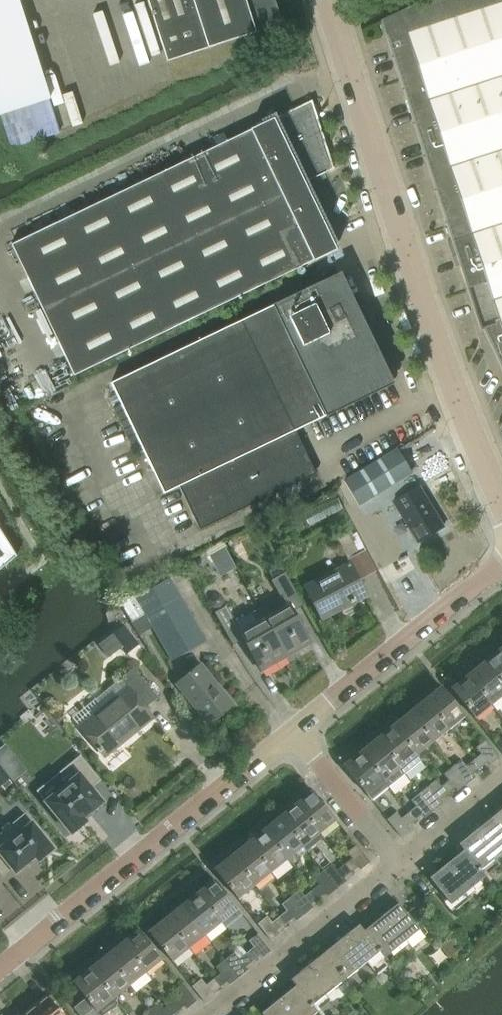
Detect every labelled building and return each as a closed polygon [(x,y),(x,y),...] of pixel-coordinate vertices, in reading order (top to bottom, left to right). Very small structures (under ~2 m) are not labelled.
[(48,99),(17,0),(0,0),(0,114),(48,99)] [(273,1),(273,0),(146,0),(165,61),(280,24),(273,1)] [(380,20),(382,27),(384,34),(428,173),(501,149),(501,0),(423,0),(380,20)] [(332,169),(310,100),(10,244),(73,376),(332,251),(301,185),(303,185),(302,183),(332,169)] [(7,123),(20,144),(35,135),(30,126),(39,121),(32,108),(7,123)] [(428,173),(445,226),(450,240),(501,223),(501,149),(428,173)] [(450,240),(479,330),(482,329),(501,372),(501,223),(450,240)] [(338,273),(109,382),(129,426),(122,429),(133,453),(141,450),(161,493),(178,485),(198,529),(314,474),(293,429),(383,387),(352,322),(360,318),(338,273)] [(396,448),(343,480),(357,504),(411,473),(396,448)] [(442,526),(435,514),(418,486),(393,501),(417,542),(442,526)] [(335,533),(348,558),(359,553),(346,528),(335,533)] [(15,556),(0,531),(0,568),(15,556)] [(225,543),(205,554),(219,577),(239,566),(225,543)] [(368,597),(350,563),(305,587),(322,621),(368,597)] [(267,604),(259,608),(286,657),(311,643),(293,611),(305,605),(286,572),(273,580),(287,606),(272,614),(267,604)] [(172,661),(208,641),(171,578),(137,597),(172,661)] [(262,671),(286,657),(259,608),(235,622),(226,607),(215,613),(233,646),(244,639),(262,671)] [(99,642),(113,659),(138,637),(124,621),(99,642)] [(500,649),(484,663),(501,684),(501,651),(500,649)] [(468,676),(491,704),(501,696),(501,684),(484,663),(468,676)] [(201,665),(177,684),(210,725),(234,706),(201,665)] [(73,718),(104,757),(153,718),(146,708),(158,698),(134,668),(121,679),(128,689),(103,709),(96,700),(73,718)] [(475,718),(491,704),(468,676),(451,689),(475,718)] [(442,687),(425,700),(449,729),(465,716),(442,687)] [(433,743),(449,729),(425,700),(409,713),(433,743)] [(417,755),(433,743),(409,713),(393,726),(417,755)] [(405,774),(421,761),(417,755),(393,726),(377,739),(405,774)] [(389,787),(405,774),(377,739),(360,752),(384,782),(389,787)] [(482,754),(474,761),(481,769),(489,763),(490,766),(499,758),(486,742),(478,748),(482,754)] [(344,766),(368,795),(372,801),(389,787),(384,782),(360,752),(344,766)] [(453,768),(468,786),(476,779),(474,775),(481,769),(474,761),(467,767),(462,761),(453,768)] [(442,787),(449,796),(456,790),(459,793),(468,786),(453,768),(445,775),(449,781),(442,787)] [(80,772),(44,802),(72,836),(89,822),(86,818),(105,803),(80,772)] [(421,794),(434,811),(443,804),(441,802),(449,796),(442,787),(434,793),(430,787),(421,794)] [(313,791),(296,804),(320,834),(336,820),(313,791)] [(409,813),(416,821),(424,815),(426,818),(434,811),(421,794),(413,801),(417,807),(413,810),(409,813)] [(296,804),(280,817),(304,847),(320,834),(296,804)] [(416,822),(416,821),(409,813),(401,820),(396,814),(388,820),(401,837),(410,831),(408,828),(416,822)] [(464,851),(485,877),(499,865),(494,860),(501,853),(501,826),(495,816),(459,845),(464,851)] [(280,817),(263,830),(287,860),(304,847),(280,817)] [(0,849),(0,855),(16,875),(36,859),(39,863),(55,850),(33,822),(0,849)] [(271,873),(287,860),(263,830),(247,843),(271,873)] [(255,886),(271,873),(247,843),(231,856),(255,886)] [(353,859),(346,865),(352,873),(359,867),(362,869),(370,863),(356,845),(348,852),(353,859)] [(485,877),(464,851),(430,878),(456,911),(471,899),(465,892),(485,877)] [(238,899),(255,886),(231,856),(214,870),(238,899)] [(324,872),(338,889),(346,882),(344,879),(352,873),(346,865),(340,869),(337,870),(333,865),(324,872)] [(313,891),(319,898),(326,893),(329,896),(338,889),(324,872),(315,879),(320,885),(313,891)] [(226,928),(243,915),(215,880),(198,893),(221,922),(226,928)] [(292,898),(305,915),(313,908),(311,905),(319,898),(313,891),(305,898),(300,891),(292,898)] [(206,934),(221,922),(198,893),(183,905),(206,934)] [(281,917),(286,924),(293,919),(295,922),(305,915),(292,898),(282,905),(287,912),(281,917)] [(364,931),(386,957),(406,941),(411,947),(425,936),(399,904),(364,931)] [(189,948),(206,934),(183,905),(166,919),(189,948)] [(277,932),(286,924),(281,917),(272,924),(267,918),(258,924),(272,941),(280,935),(277,932)] [(172,961),(189,948),(166,919),(149,932),(172,961)] [(359,925),(325,953),(346,979),(367,962),(377,974),(390,964),(386,957),(364,931),(359,925)] [(139,930),(122,943),(146,973),(163,959),(139,930)] [(255,948),(247,955),(253,962),(260,956),(263,959),(272,951),(259,935),(250,942),(255,948)] [(122,943),(106,956),(130,986),(146,973),(122,943)] [(291,980),(296,986),(317,1013),(331,1002),(326,995),(346,979),(325,953),(291,980)] [(226,960),(240,977),(248,971),(246,968),(249,965),(253,962),(247,955),(240,960),(234,954),(226,960)] [(106,956),(90,969),(113,998),(130,986),(106,956)] [(214,980),(220,988),(222,986),(228,982),(230,985),(240,977),(226,960),(217,968),(221,974),(214,980)] [(118,1004),(113,998),(90,969),(73,982),(99,1014),(105,1014),(118,1004)] [(220,988),(214,980),(206,986),(202,980),(193,988),(206,1004),(215,997),(213,994),(220,988)] [(171,1005),(178,1012),(186,1006),(188,1008),(197,1002),(184,985),(175,992),(180,998),(171,1005)] [(296,986),(262,1014),(263,1014),(314,1014),(317,1013),(296,986)] [(38,1004),(25,1014),(61,1014),(47,997),(38,1004)] [(153,1014),(174,1014),(178,1012),(171,1005),(164,1010),(159,1005),(150,1012),(153,1014)]
